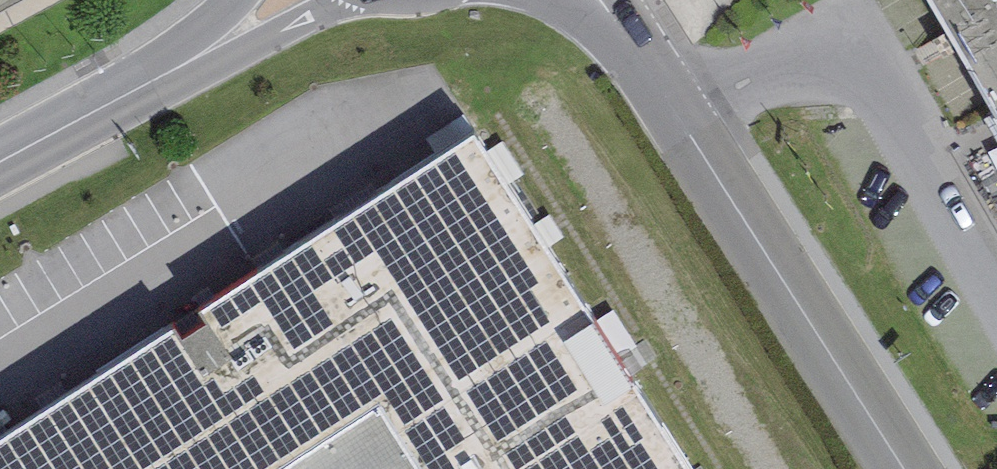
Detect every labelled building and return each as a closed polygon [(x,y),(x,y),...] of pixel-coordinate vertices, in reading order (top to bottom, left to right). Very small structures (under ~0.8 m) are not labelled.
[(996,119),(996,0),(926,0),(996,119)] [(628,378),(650,364),(614,308),(593,322),(475,139),(203,314),(209,324),(183,341),(175,329),(0,442),(0,468),(287,468),(381,409),(419,468),(687,468),(628,378)]
